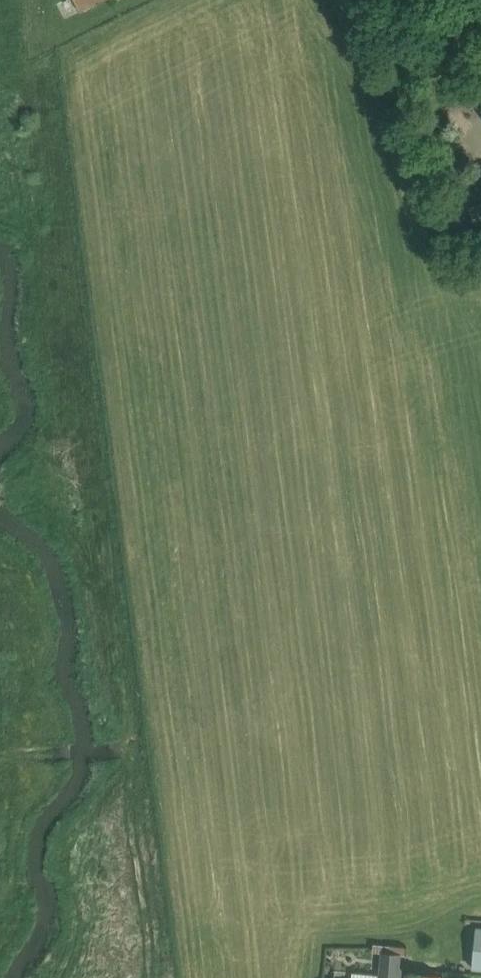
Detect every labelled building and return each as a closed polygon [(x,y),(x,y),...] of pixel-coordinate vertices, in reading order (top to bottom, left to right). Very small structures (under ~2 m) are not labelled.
[(79,13),(104,0),(73,0),(79,13)] [(471,206),(477,225),(480,224),(480,203),(471,206)] [(480,969),(480,927),(477,926),(472,968),(480,969)] [(399,954),(406,954),(406,946),(373,943),(372,951),(383,952),(380,977),(397,977),(399,954)]
